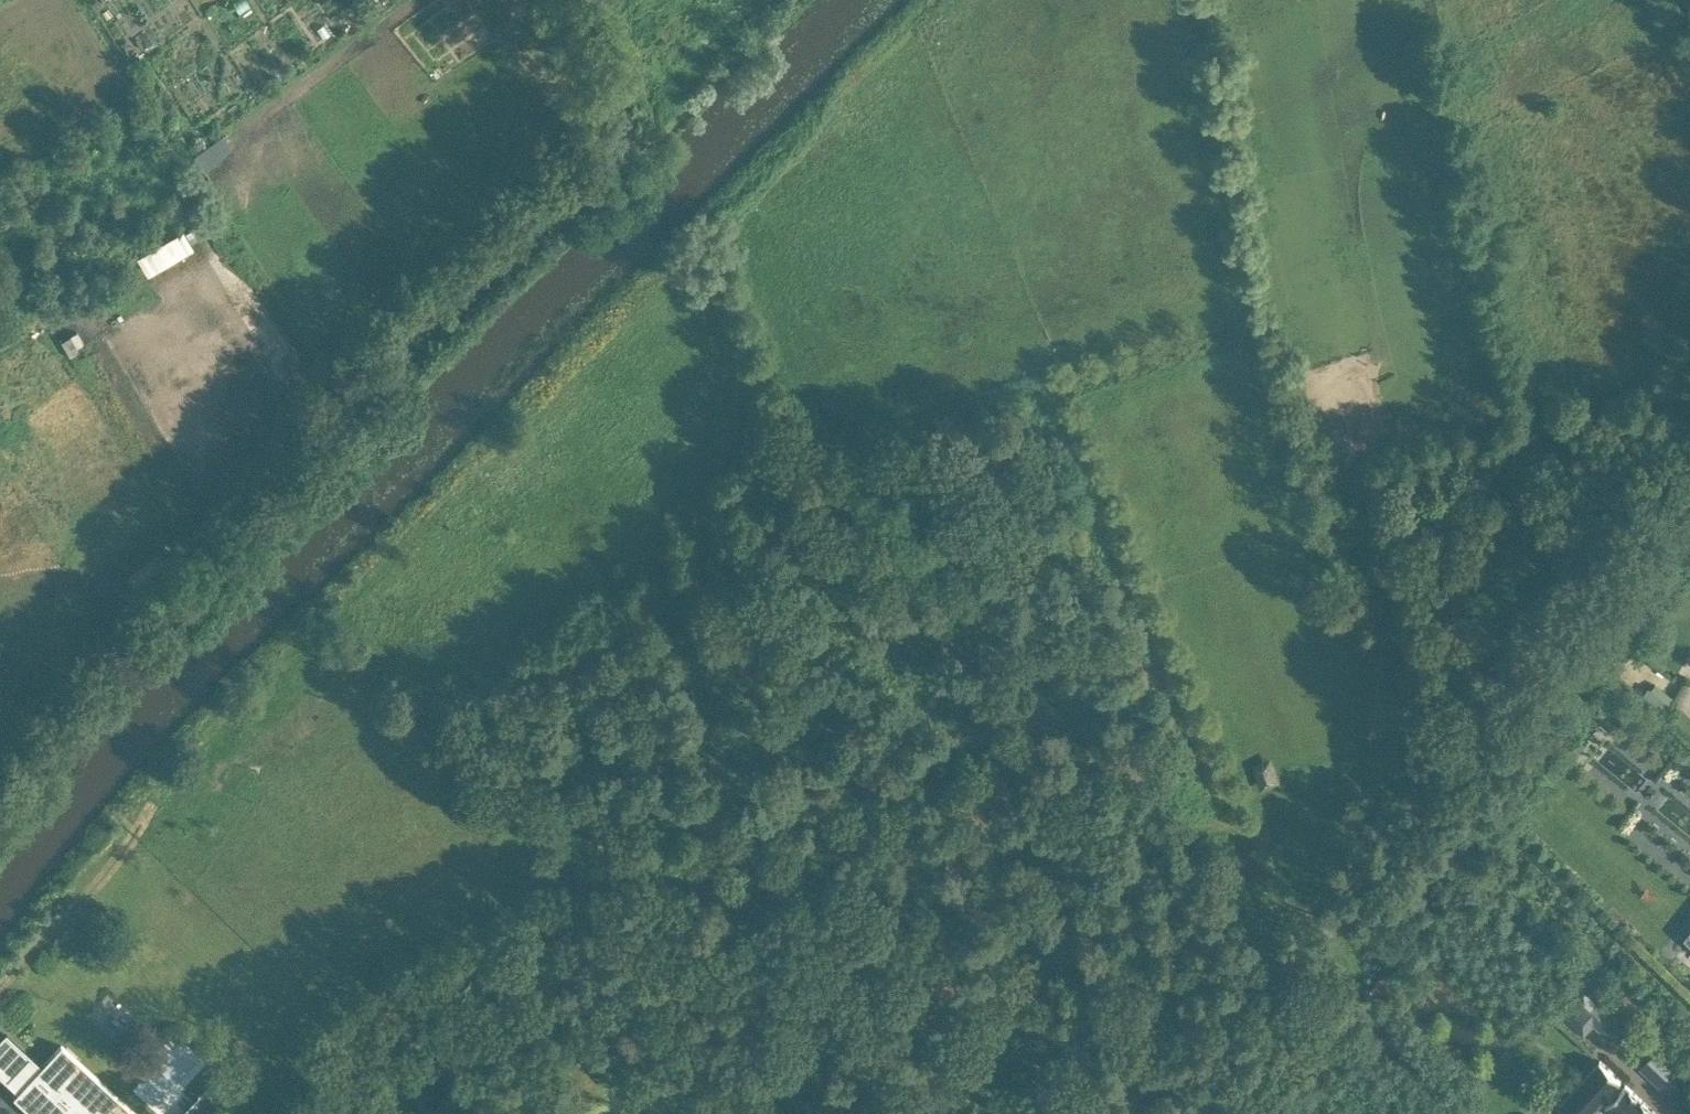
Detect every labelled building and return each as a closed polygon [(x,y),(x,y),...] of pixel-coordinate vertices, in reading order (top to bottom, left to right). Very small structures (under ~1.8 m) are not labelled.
[(146,272),(195,251),(187,232),(138,253),(146,272)] [(1623,1028),(1597,1002),(1585,1014),(1611,1040),(1623,1028)] [(5,1081),(17,1092),(13,1096),(32,1113),(128,1113),(78,1068),(81,1066),(78,1063),(64,1079),(45,1061),(41,1066),(30,1055),(5,1081)] [(1626,1082),(1620,1089),(1616,1085),(1620,1080),(1599,1060),(1559,1102),(1572,1113),(1591,1113),(1609,1095),(1612,1097),(1607,1103),(1618,1113),(1660,1113),(1626,1082)]
